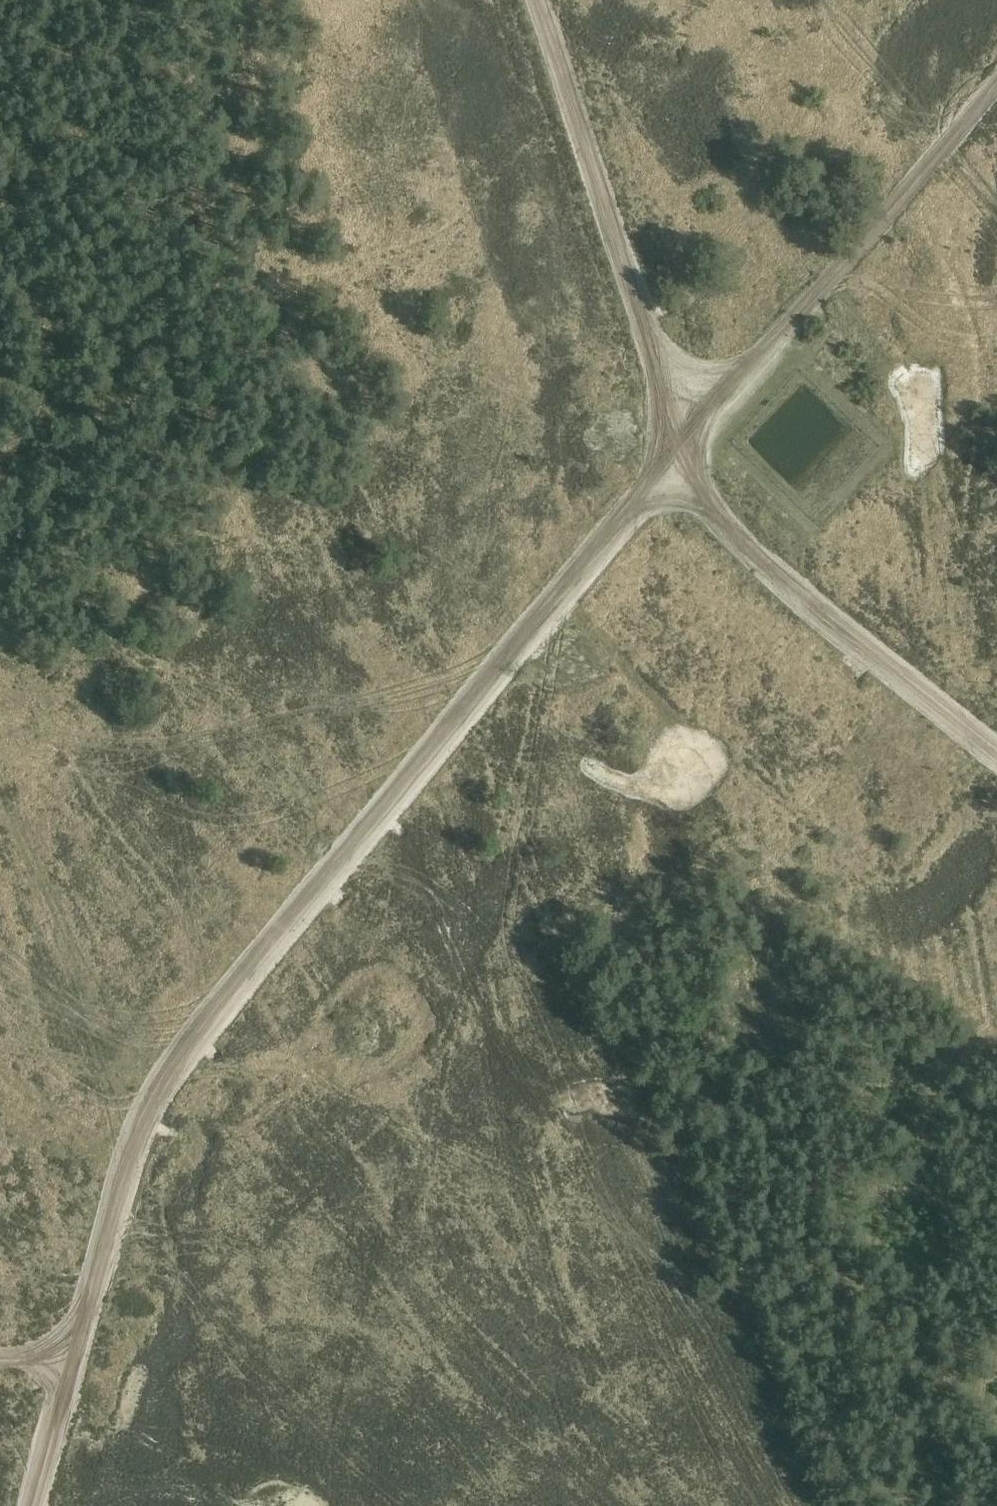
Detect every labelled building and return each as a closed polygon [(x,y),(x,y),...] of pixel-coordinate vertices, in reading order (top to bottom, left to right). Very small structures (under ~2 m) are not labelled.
[(588,439),(580,445),(590,459),(599,453),(588,439)]
